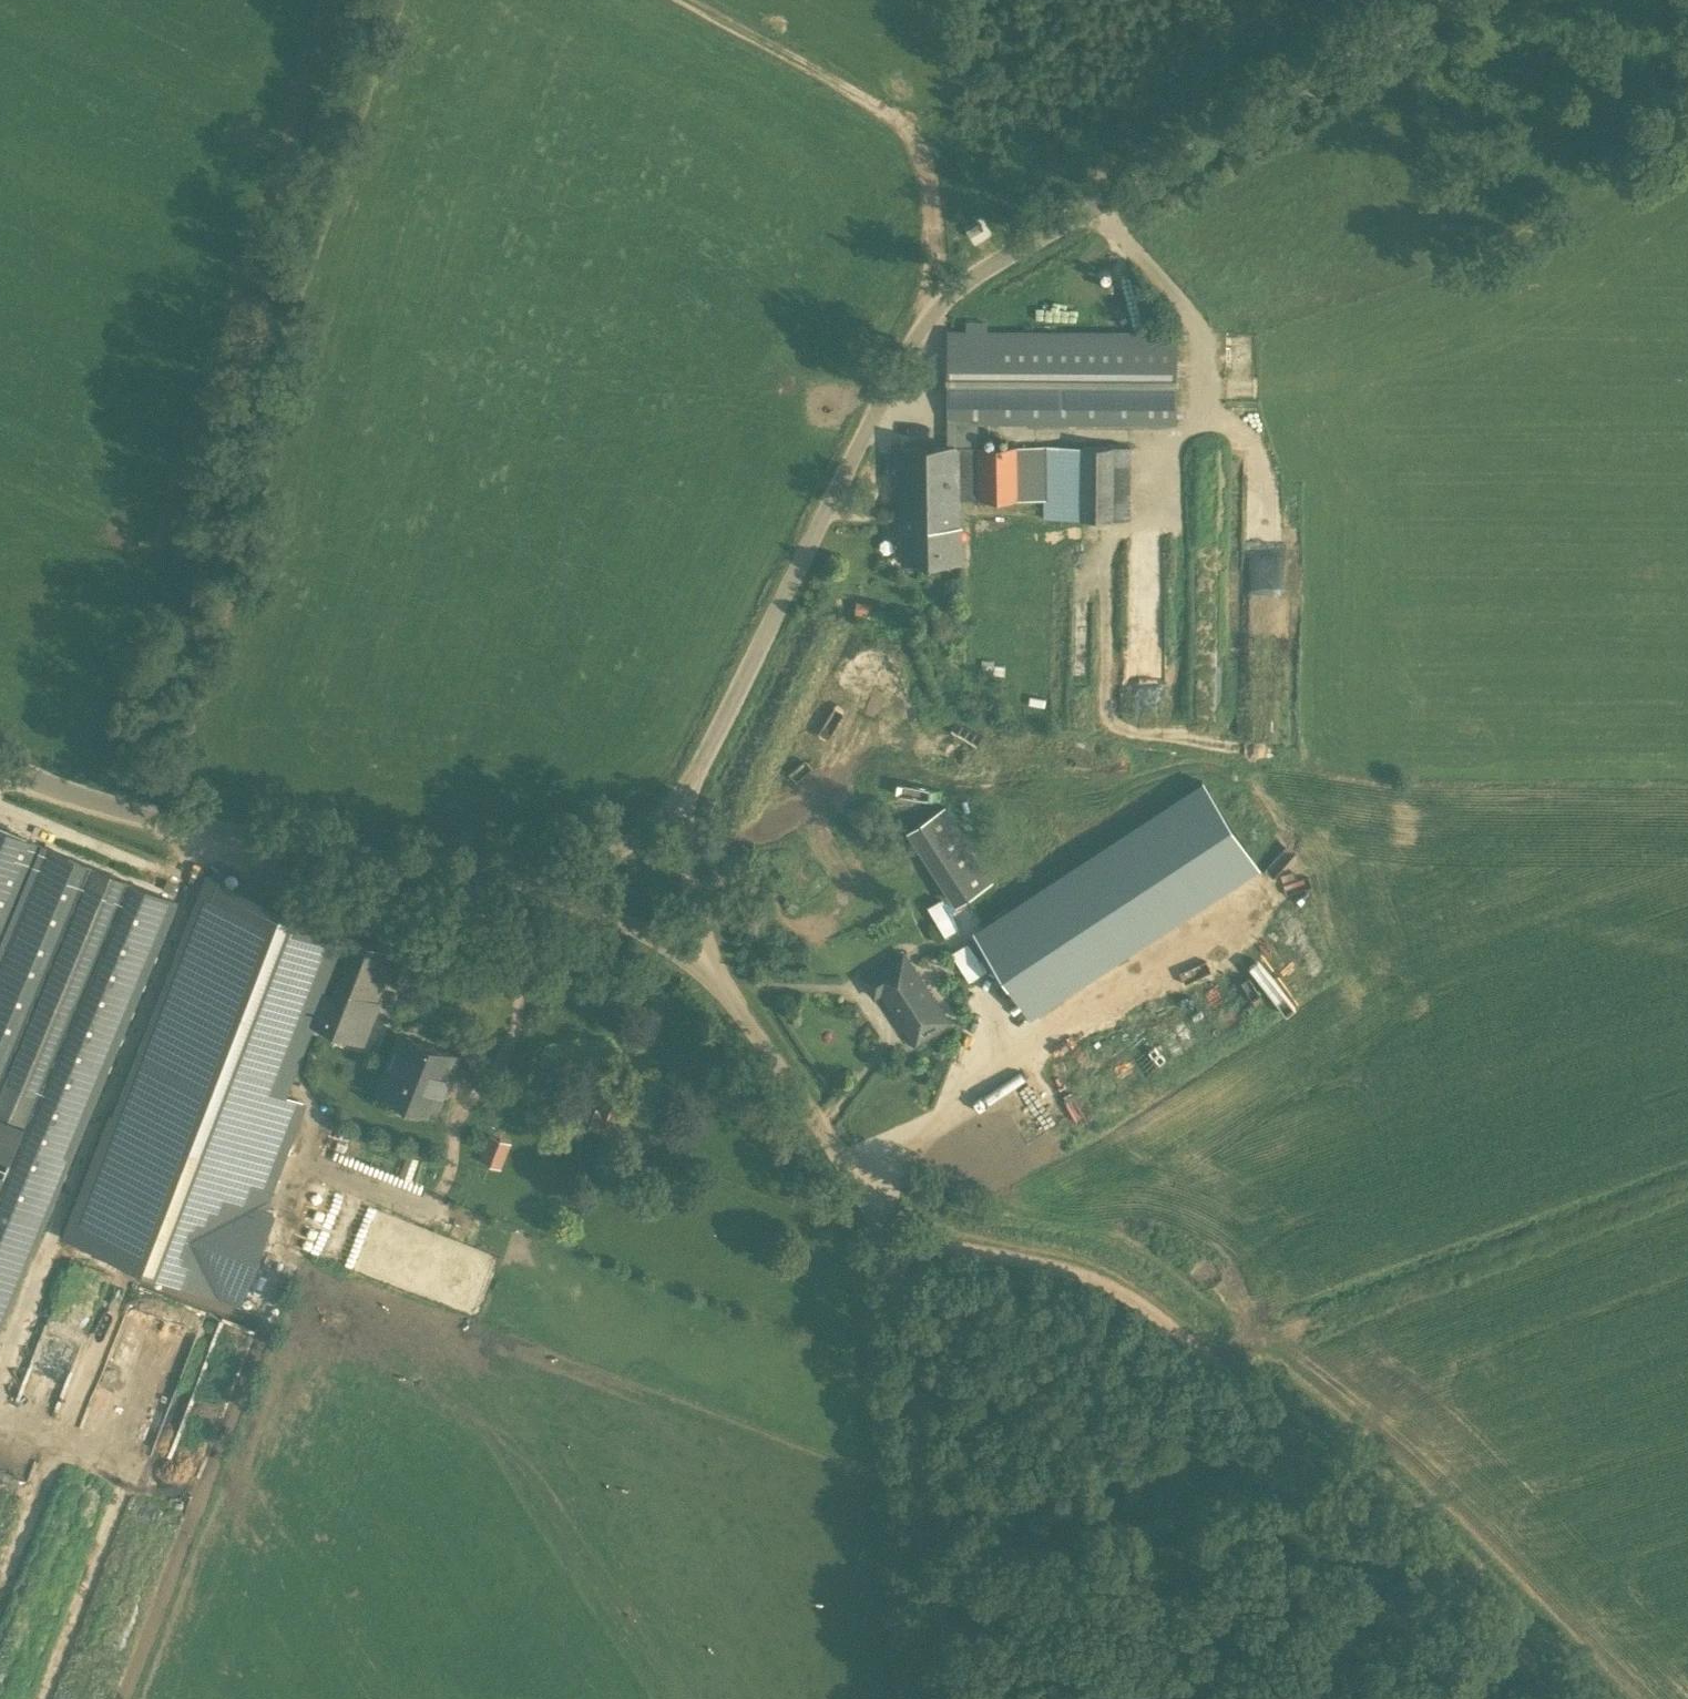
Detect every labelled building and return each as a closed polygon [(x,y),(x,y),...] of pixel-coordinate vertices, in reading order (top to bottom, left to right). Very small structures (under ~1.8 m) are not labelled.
[(959,445),(977,445),(978,423),(1130,424),(1176,424),(1176,331),(1174,331),(1131,331),(995,330),(955,330),(955,355),(946,355),(945,418),(947,418),(947,445),(959,445)] [(960,560),(960,500),(959,445),(947,445),(896,446),(896,511),(894,511),(894,536),(901,536),(901,561),(960,560)] [(1129,445),(977,445),(959,445),(960,500),(1043,500),(1043,518),(1130,518),(1129,445)] [(952,902),(993,877),(946,801),(905,826),(952,902)] [(178,900),(0,825),(0,1333),(178,900)] [(1148,938),(1091,852),(981,925),(1037,1011),(1148,938)] [(303,1018),(336,928),(205,878),(203,878),(115,1113),(110,1112),(64,1235),(241,1302),(275,1212),(263,1208),(303,1099),(283,1091),(310,1020),(303,1018)] [(377,1000),(396,950),(336,928),(303,1018),(310,1020),(364,1041),(380,1000),(377,1000)] [(903,952),(870,974),(862,979),(874,996),(881,991),(915,1043),(948,1021),(903,952)] [(435,1113),(459,1054),(402,1031),(378,1091),(435,1113)] [(620,1139),(628,1119),(617,1114),(622,1103),(604,1097),(600,1108),(596,1107),(588,1127),(620,1139)] [(480,1159),(504,1166),(512,1138),(487,1132),(480,1159)]
